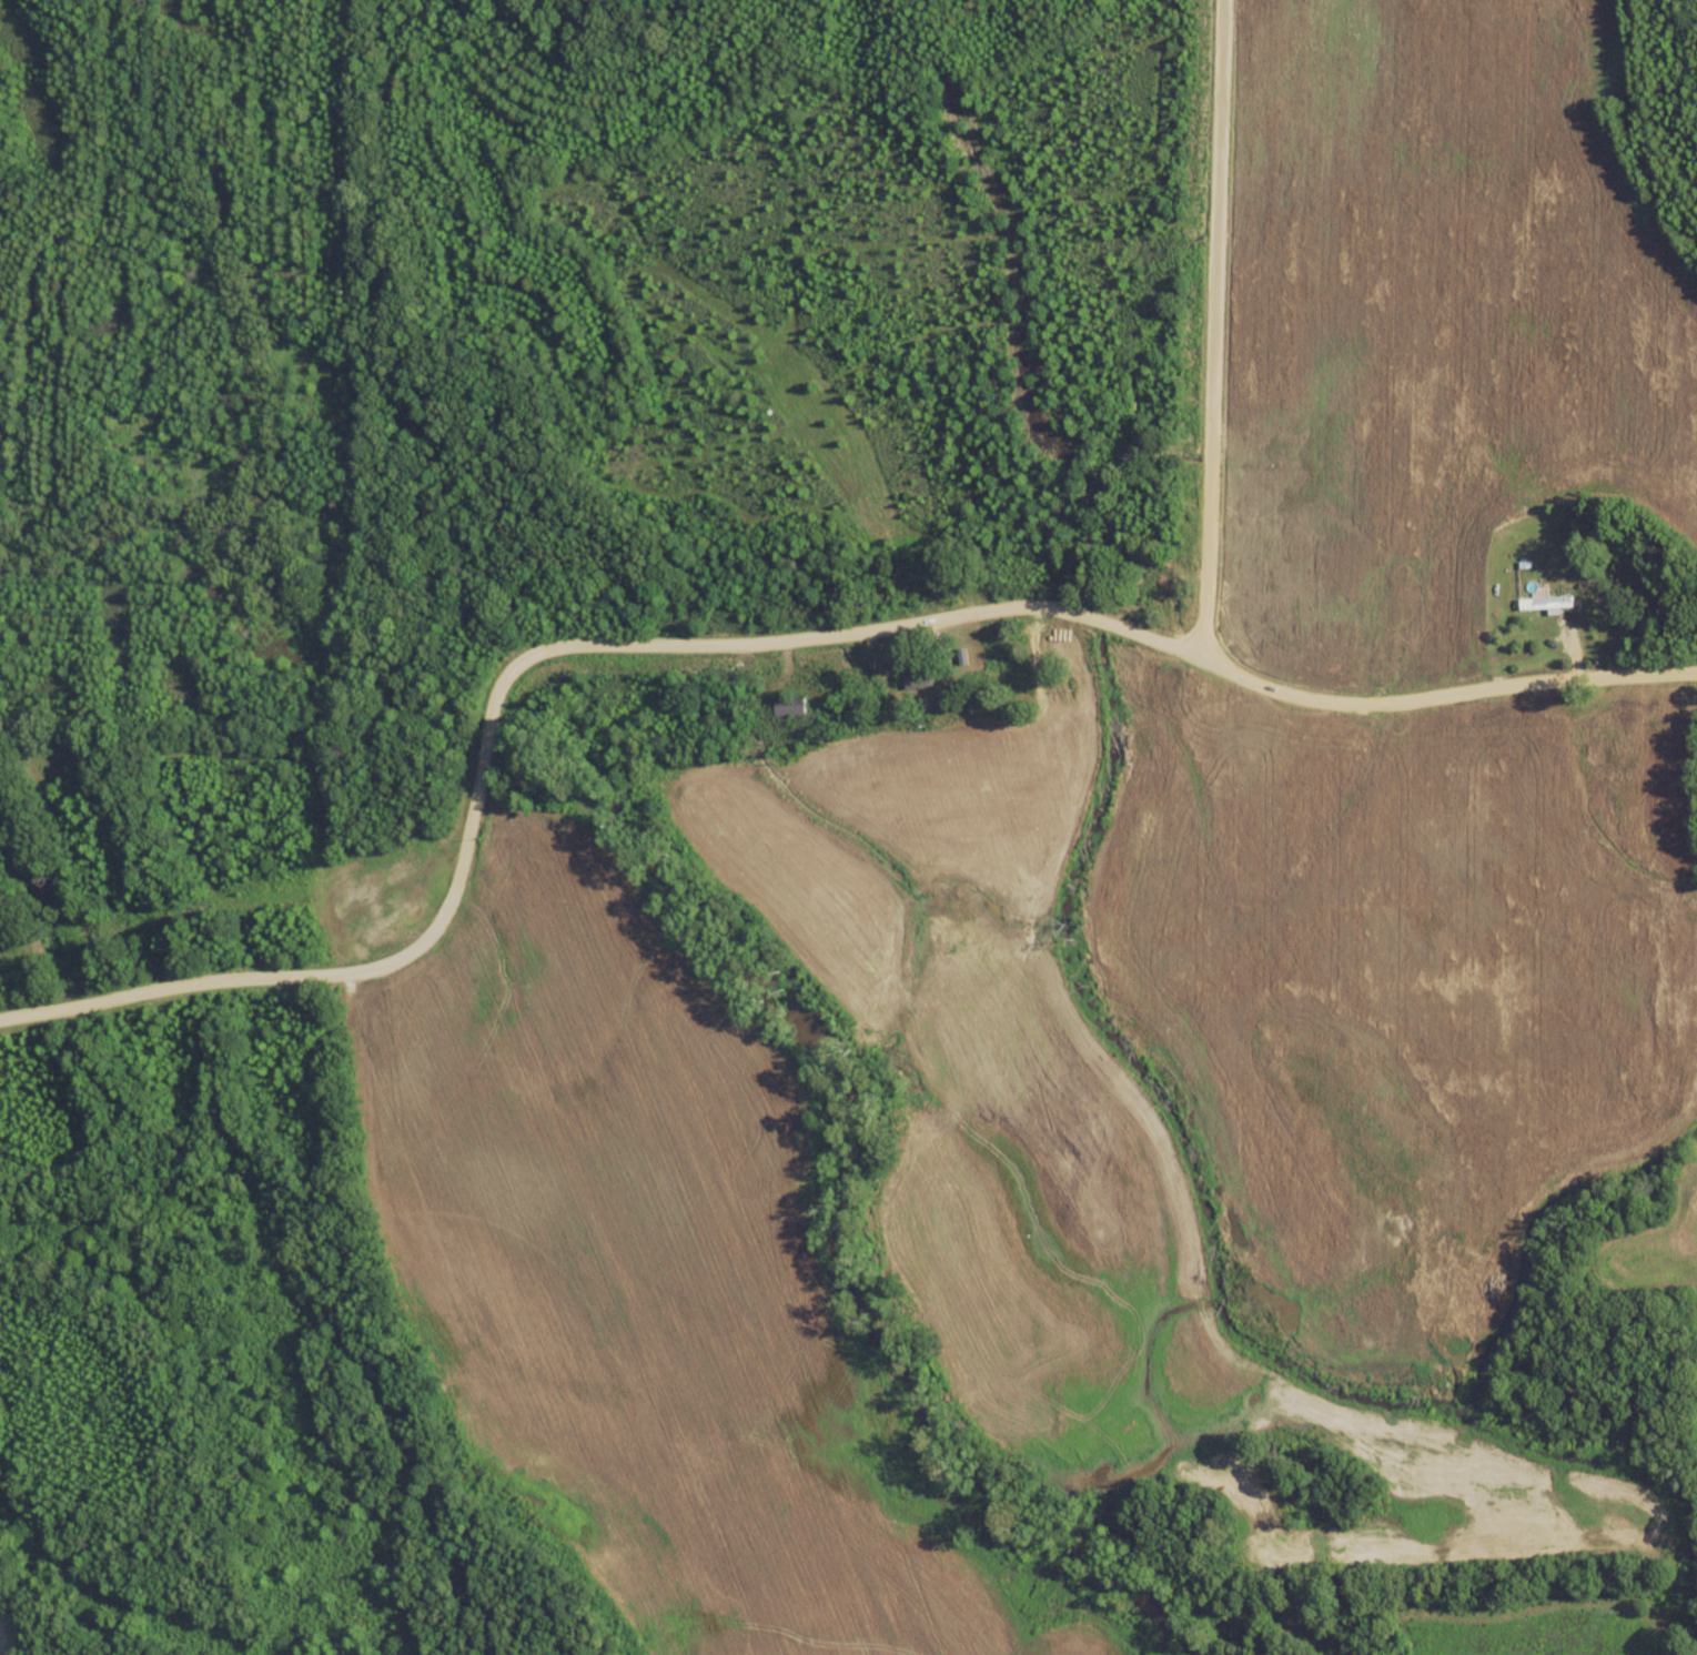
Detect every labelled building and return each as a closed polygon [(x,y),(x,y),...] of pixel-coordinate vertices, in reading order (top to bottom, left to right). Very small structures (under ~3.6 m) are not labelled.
[(929,573),(929,596),(950,596),(950,573),(929,573)] [(910,668),(910,687),(932,687),(932,668),(910,668)] [(777,698),(777,715),(807,715),(807,698),(777,698)]
